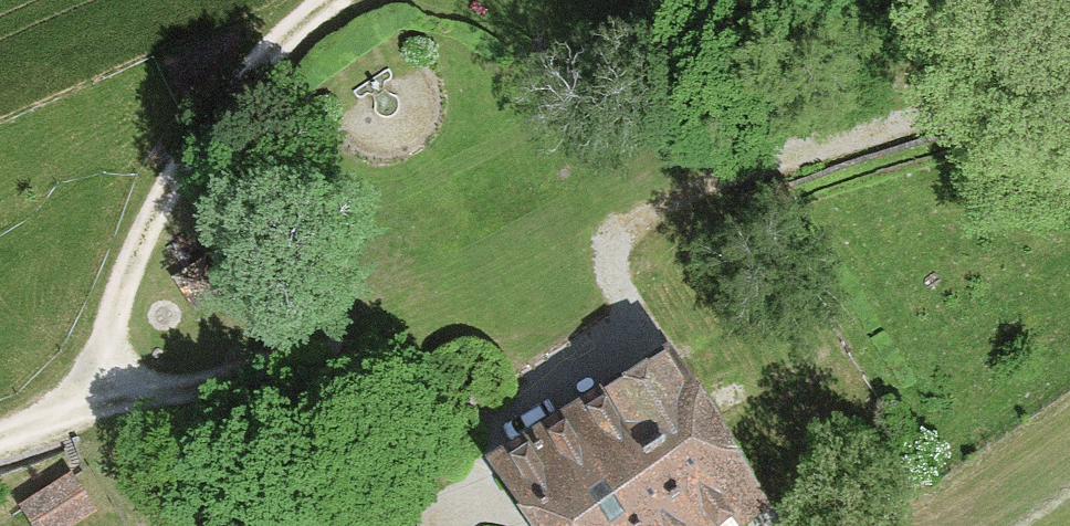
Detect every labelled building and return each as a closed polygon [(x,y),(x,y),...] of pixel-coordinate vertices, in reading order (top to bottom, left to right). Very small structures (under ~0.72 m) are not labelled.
[(517,463),(558,525),(796,525),(814,515),(703,344),(517,463)] [(18,499),(36,525),(64,525),(102,501),(75,461),(18,499)] [(389,525),(427,525),(417,510),(389,525)]
